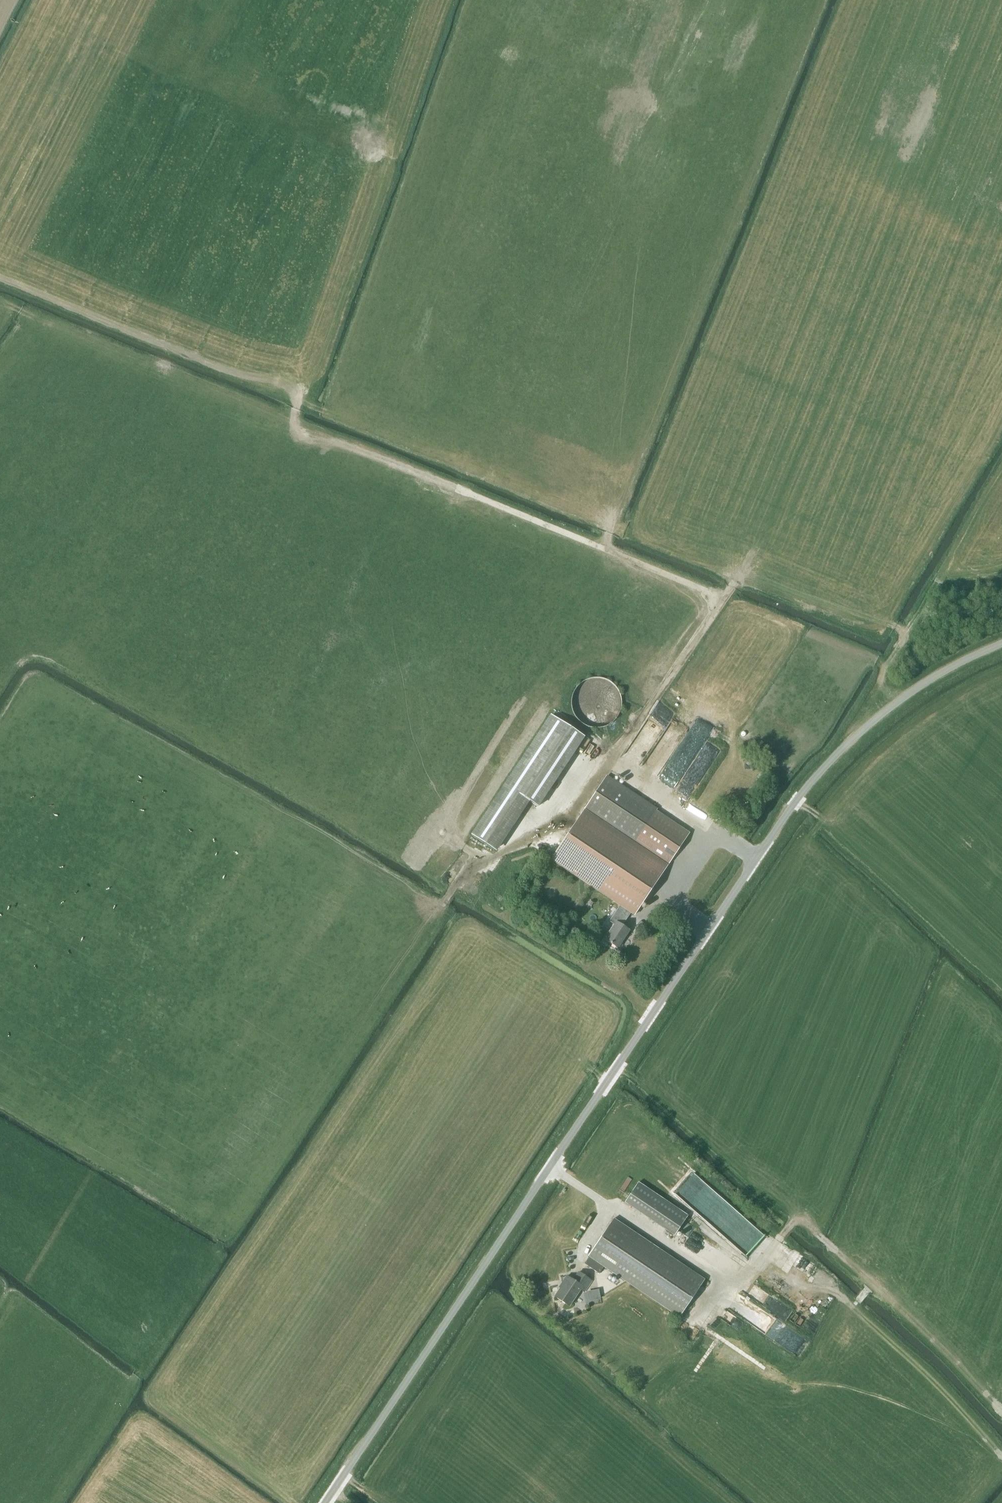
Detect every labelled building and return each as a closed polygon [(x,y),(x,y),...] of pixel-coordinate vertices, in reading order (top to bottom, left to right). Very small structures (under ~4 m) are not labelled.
[(699,678),(695,685),(710,695),(714,687),(699,678)] [(529,801),(537,807),(584,737),(551,715),(472,836),(496,851),(529,801)] [(697,758),(693,765),(708,773),(717,753),(708,749),(702,761),(697,758)] [(657,809),(606,776),(584,811),(579,818),(552,859),(620,905),(610,921),(615,925),(605,940),(618,948),(630,930),(622,926),(631,913),(634,915),(667,865),(689,832),(656,811),(657,809)] [(677,1191),(683,1197),(700,1178),(694,1172),(677,1191)] [(745,1225),(749,1221),(701,1179),(690,1191),(694,1194),(697,1191),(702,1195),(696,1202),(719,1223),(725,1216),(731,1221),(732,1219),(739,1225),(742,1222),(745,1225)] [(688,1215),(664,1199),(638,1182),(626,1200),(625,1202),(674,1236),(688,1215)] [(704,1280),(614,1219),(588,1256),(589,1257),(584,1264),(599,1274),(604,1267),(679,1318),(704,1280)] [(684,1229),(689,1234),(695,1226),(690,1222),(684,1229)] [(785,1242),(775,1257),(802,1275),(812,1261),(785,1242)] [(591,1281),(579,1272),(573,1280),(566,1276),(562,1283),(563,1284),(555,1297),(569,1307),(580,1290),(584,1292),(591,1281)] [(599,1289),(587,1291),(588,1301),(601,1299),(599,1289)]
